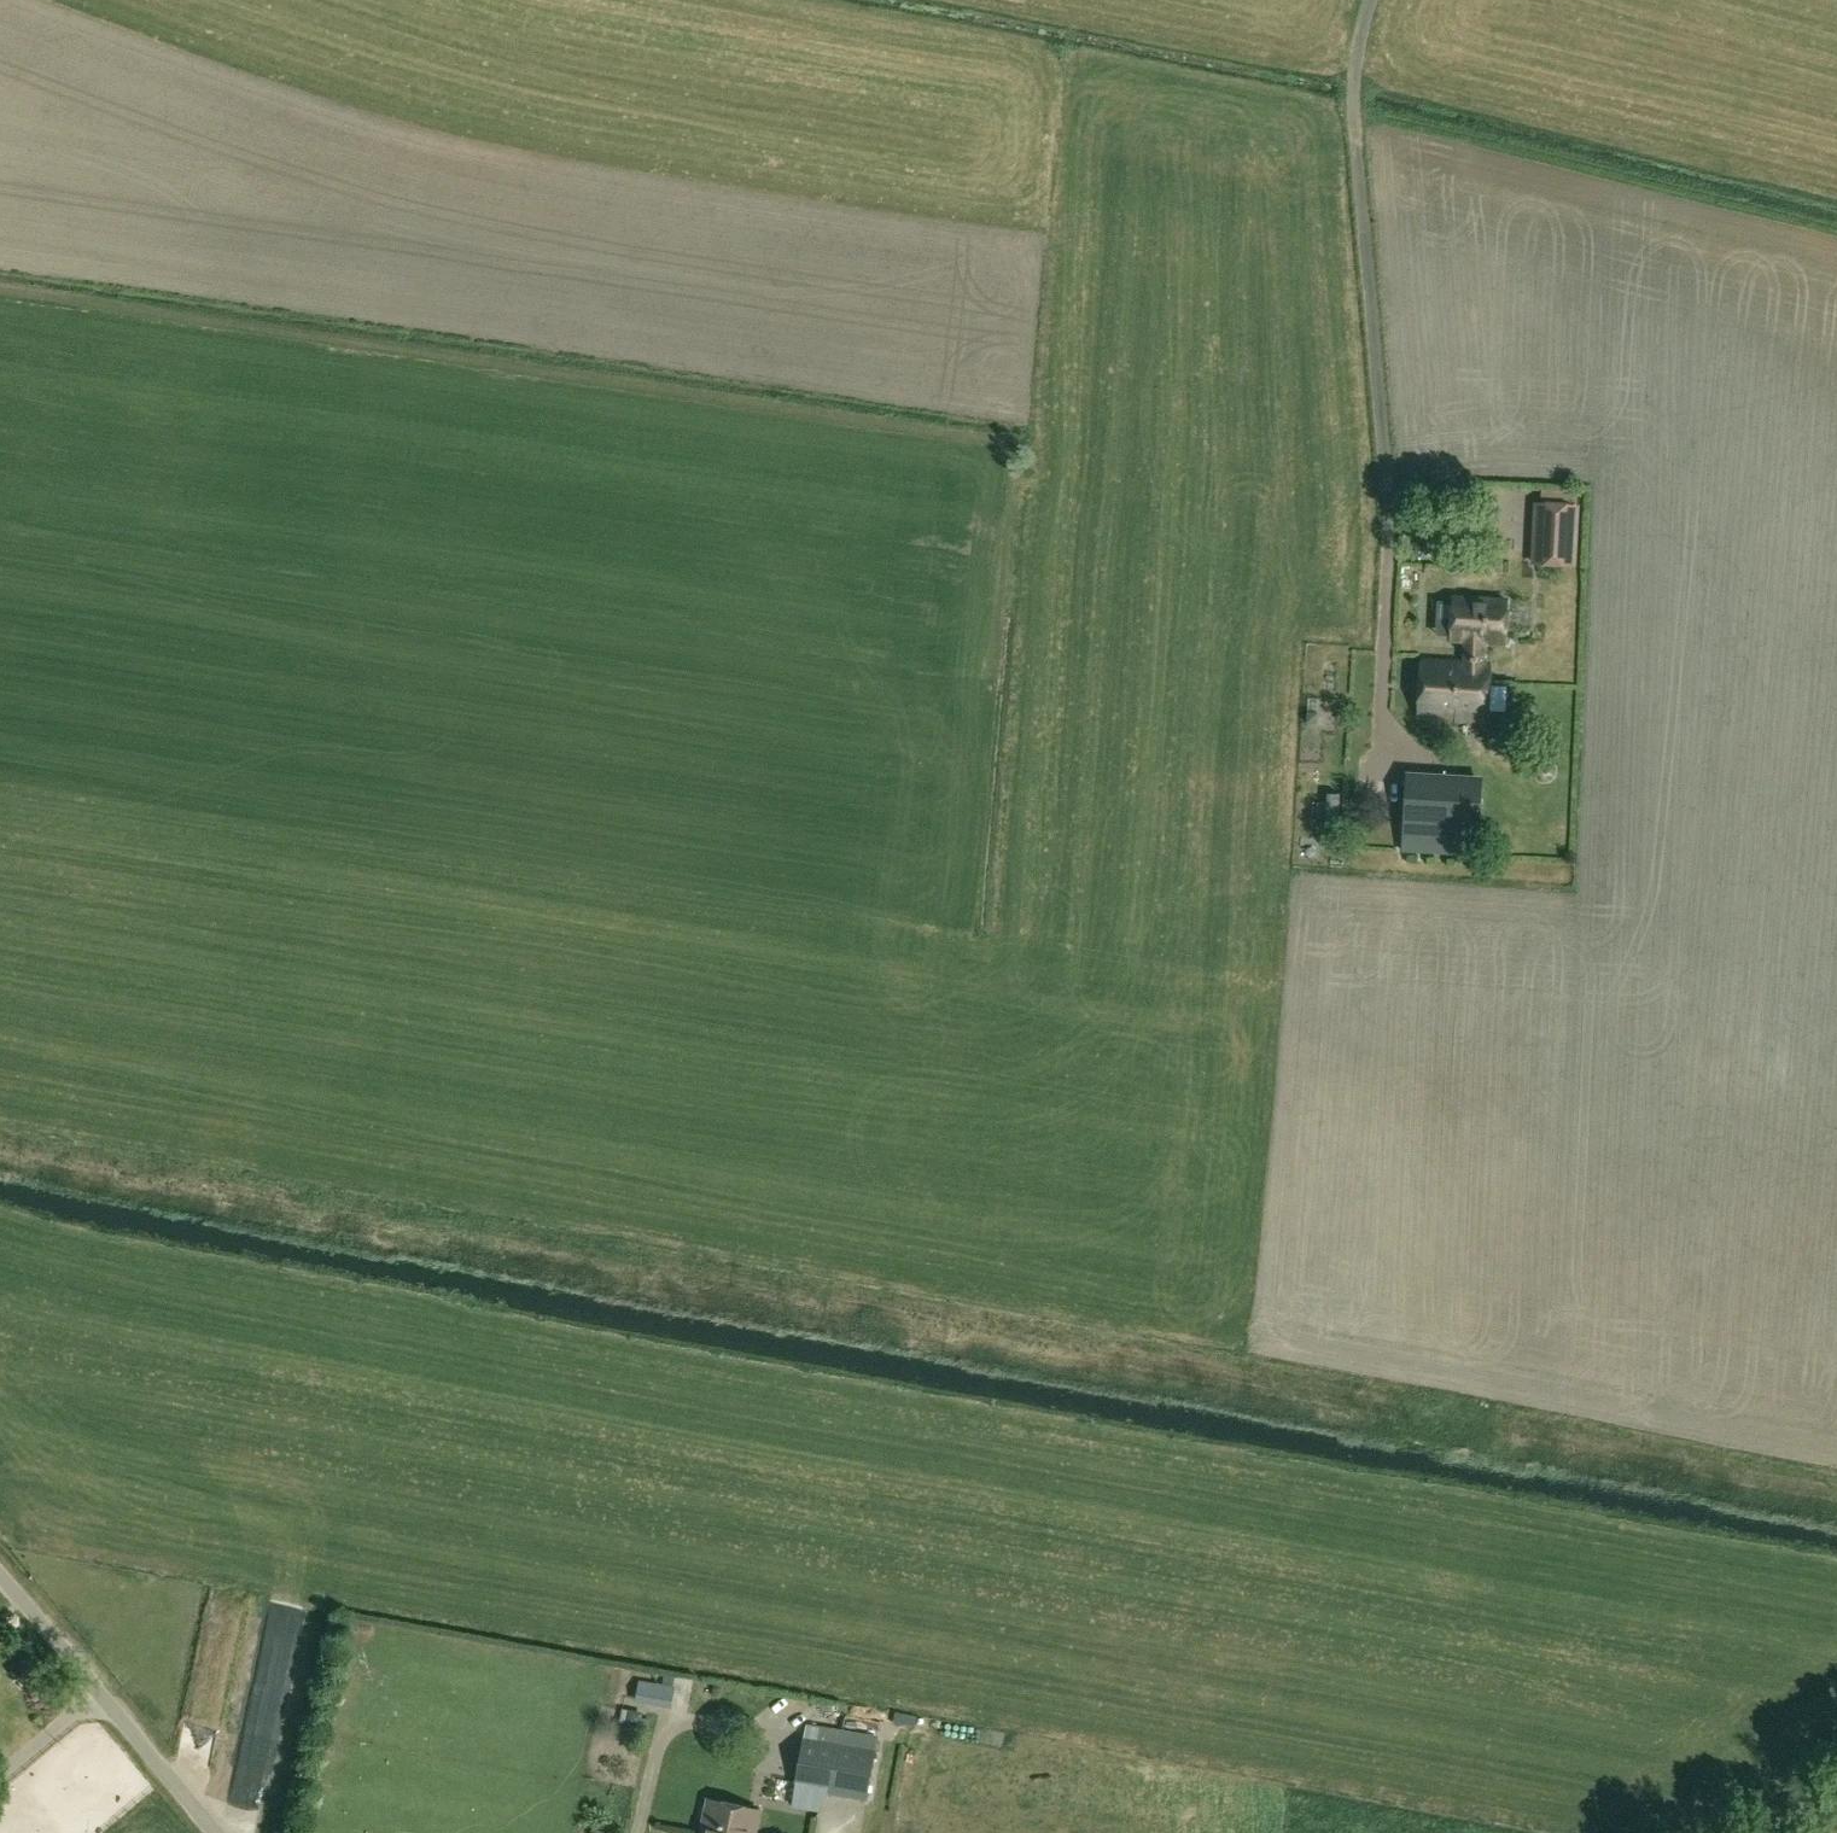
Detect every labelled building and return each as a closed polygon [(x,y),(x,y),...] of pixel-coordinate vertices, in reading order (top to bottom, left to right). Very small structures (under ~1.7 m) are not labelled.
[(1542,506),(1538,564),(1578,567),(1582,509),(1542,506)] [(1465,641),(1464,663),(1463,681),(1490,683),(1491,663),(1485,662),(1486,643),(1505,644),(1507,601),(1453,598),(1451,640),(1465,641)] [(1488,721),(1490,683),(1463,681),(1464,663),(1422,661),(1419,717),(1488,721)] [(1483,775),(1407,772),(1401,853),(1479,857),(1483,775)] [(675,1686),(642,1680),(638,1680),(635,1698),(634,1702),(671,1708),(675,1686)] [(805,1739),(797,1789),(869,1801),(877,1750),(805,1739)] [(256,1771),(232,1761),(218,1795),(242,1804),(256,1771)] [(761,1811),(709,1800),(702,1832),(756,1832),(761,1811)]
